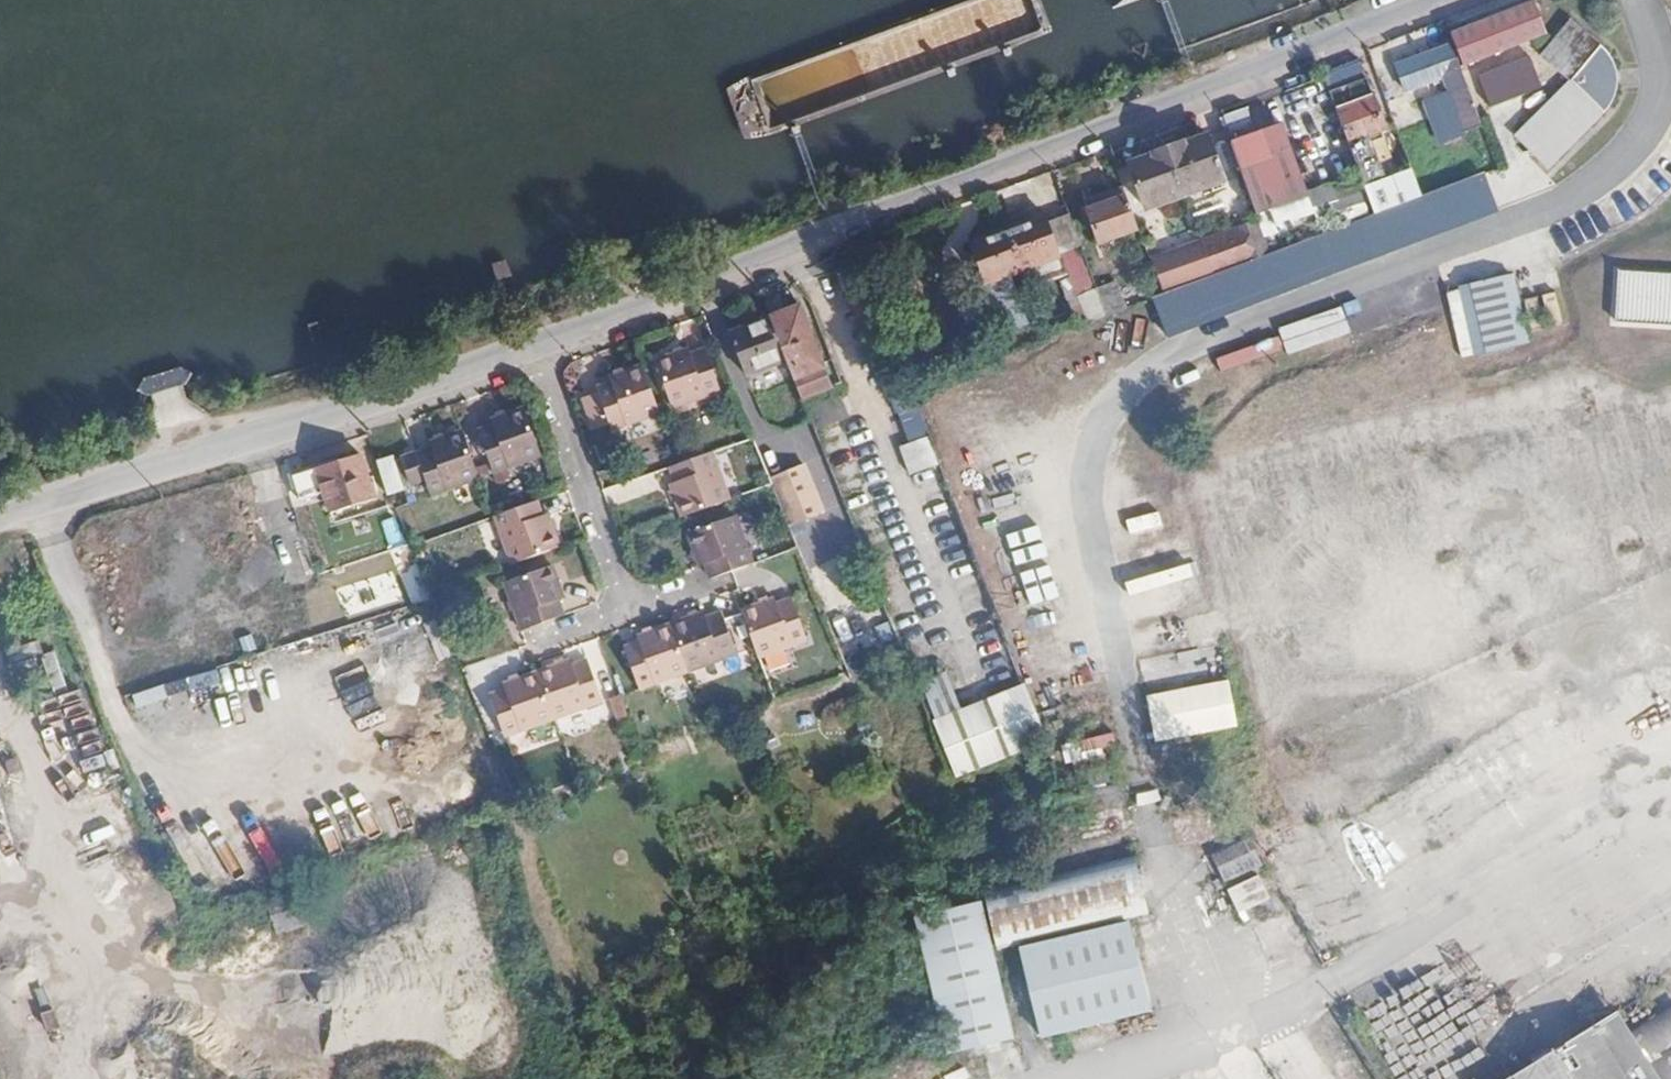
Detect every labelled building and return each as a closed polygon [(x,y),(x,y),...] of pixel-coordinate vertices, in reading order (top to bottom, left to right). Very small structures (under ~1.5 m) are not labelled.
[(1629,41),(1585,2),(1556,39),(1586,66),(1528,120),(1561,152),(1623,92),(1629,41)] [(1543,29),(1533,4),(1455,35),(1465,60),(1543,29)] [(1460,69),(1451,44),(1399,66),(1406,89),(1445,76),(1463,127),(1479,122),(1460,69)] [(1357,74),(1349,55),(1313,69),(1320,88),(1357,74)] [(1532,56),(1481,78),(1495,111),(1547,89),(1532,56)] [(1418,196),(1408,168),(1376,180),(1358,134),(1377,128),(1357,74),(1320,88),(1367,215),(1418,196)] [(1222,140),(1249,215),(1301,195),(1274,120),(1222,140)] [(1201,135),(1123,164),(1142,215),(1220,185),(1201,135)] [(1127,212),(1114,175),(1075,190),(1090,228),(1127,212)] [(1044,213),(1008,226),(1022,265),(1060,251),(1044,213)] [(1195,245),(1206,276),(1264,254),(1252,223),(1195,245)] [(1022,265),(1008,226),(967,241),(982,279),(1022,265)] [(1195,245),(1147,263),(1159,294),(1206,276),(1195,245)] [(1633,256),(1627,305),(1670,307),(1670,258),(1633,256)] [(1450,289),(1462,359),(1531,348),(1519,278),(1450,289)] [(1341,309),(1320,317),(1327,335),(1349,327),(1341,309)] [(788,362),(803,399),(832,388),(801,312),(772,322),(788,362)] [(788,362),(772,322),(730,337),(747,377),(788,362)] [(656,357),(673,405),(721,389),(705,347),(693,351),(689,345),(656,357)] [(641,361),(607,373),(609,382),(596,386),(598,391),(581,397),(592,427),(608,423),(611,427),(657,412),(641,361)] [(901,433),(927,425),(915,392),(891,402),(901,433)] [(817,401),(817,426),(847,425),(847,401),(817,401)] [(494,424),(478,430),(492,470),(540,454),(525,407),(491,417),(494,424)] [(427,445),(402,453),(419,495),(429,490),(434,492),(477,475),(460,427),(425,439),(427,445)] [(919,445),(904,447),(908,474),(924,472),(919,445)] [(362,451),(296,473),(301,492),(331,483),(340,506),(377,492),(362,451)] [(667,483),(681,514),(729,499),(712,451),(674,464),(678,479),(667,483)] [(380,458),(393,490),(409,486),(397,453),(380,458)] [(793,525),(829,510),(807,460),(772,476),(793,525)] [(533,500),(493,513),(510,561),(557,544),(545,514),(540,513),(533,500)] [(734,514),(686,529),(697,565),(702,563),(708,577),(750,563),(734,514)] [(136,550),(138,546),(129,525),(97,535),(106,560),(136,550)] [(845,525),(800,541),(817,586),(842,577),(834,555),(853,549),(845,525)] [(550,565),(502,580),(519,627),(561,612),(555,596),(561,592),(550,565)] [(769,598),(738,608),(753,656),(803,640),(786,594),(770,600),(769,598)] [(700,611),(629,635),(629,641),(620,645),(634,686),(732,654),(717,612),(703,616),(700,611)] [(566,657),(501,679),(503,686),(488,691),(501,733),(599,699),(583,658),(568,662),(566,657)] [(952,669),(926,677),(958,774),(1050,745),(1030,682),(963,704),(952,669)] [(1159,741),(1243,726),(1234,678),(1150,694),(1159,741)] [(317,692),(304,706),(304,727),(309,746),(327,761),(351,765),(368,758),(383,747),(389,724),(387,707),(378,692),(360,680),(331,682),(317,692)] [(1067,758),(1106,757),(1105,738),(1067,739),(1067,758)] [(240,834),(226,838),(234,869),(248,865),(240,834)] [(1002,944),(1147,909),(1136,860),(990,895),(1002,944)] [(979,904),(909,920),(943,1060),(1013,1044),(979,904)] [(279,933),(304,926),(299,907),(274,914),(279,933)] [(1129,922),(1016,948),(1038,1040),(1150,1014),(1129,922)] [(1656,1078),(1670,1067),(1670,1011),(1651,980),(1501,1078),(1656,1078)] [(1309,1031),(1323,1055),(1352,1038),(1338,1014),(1309,1031)]
